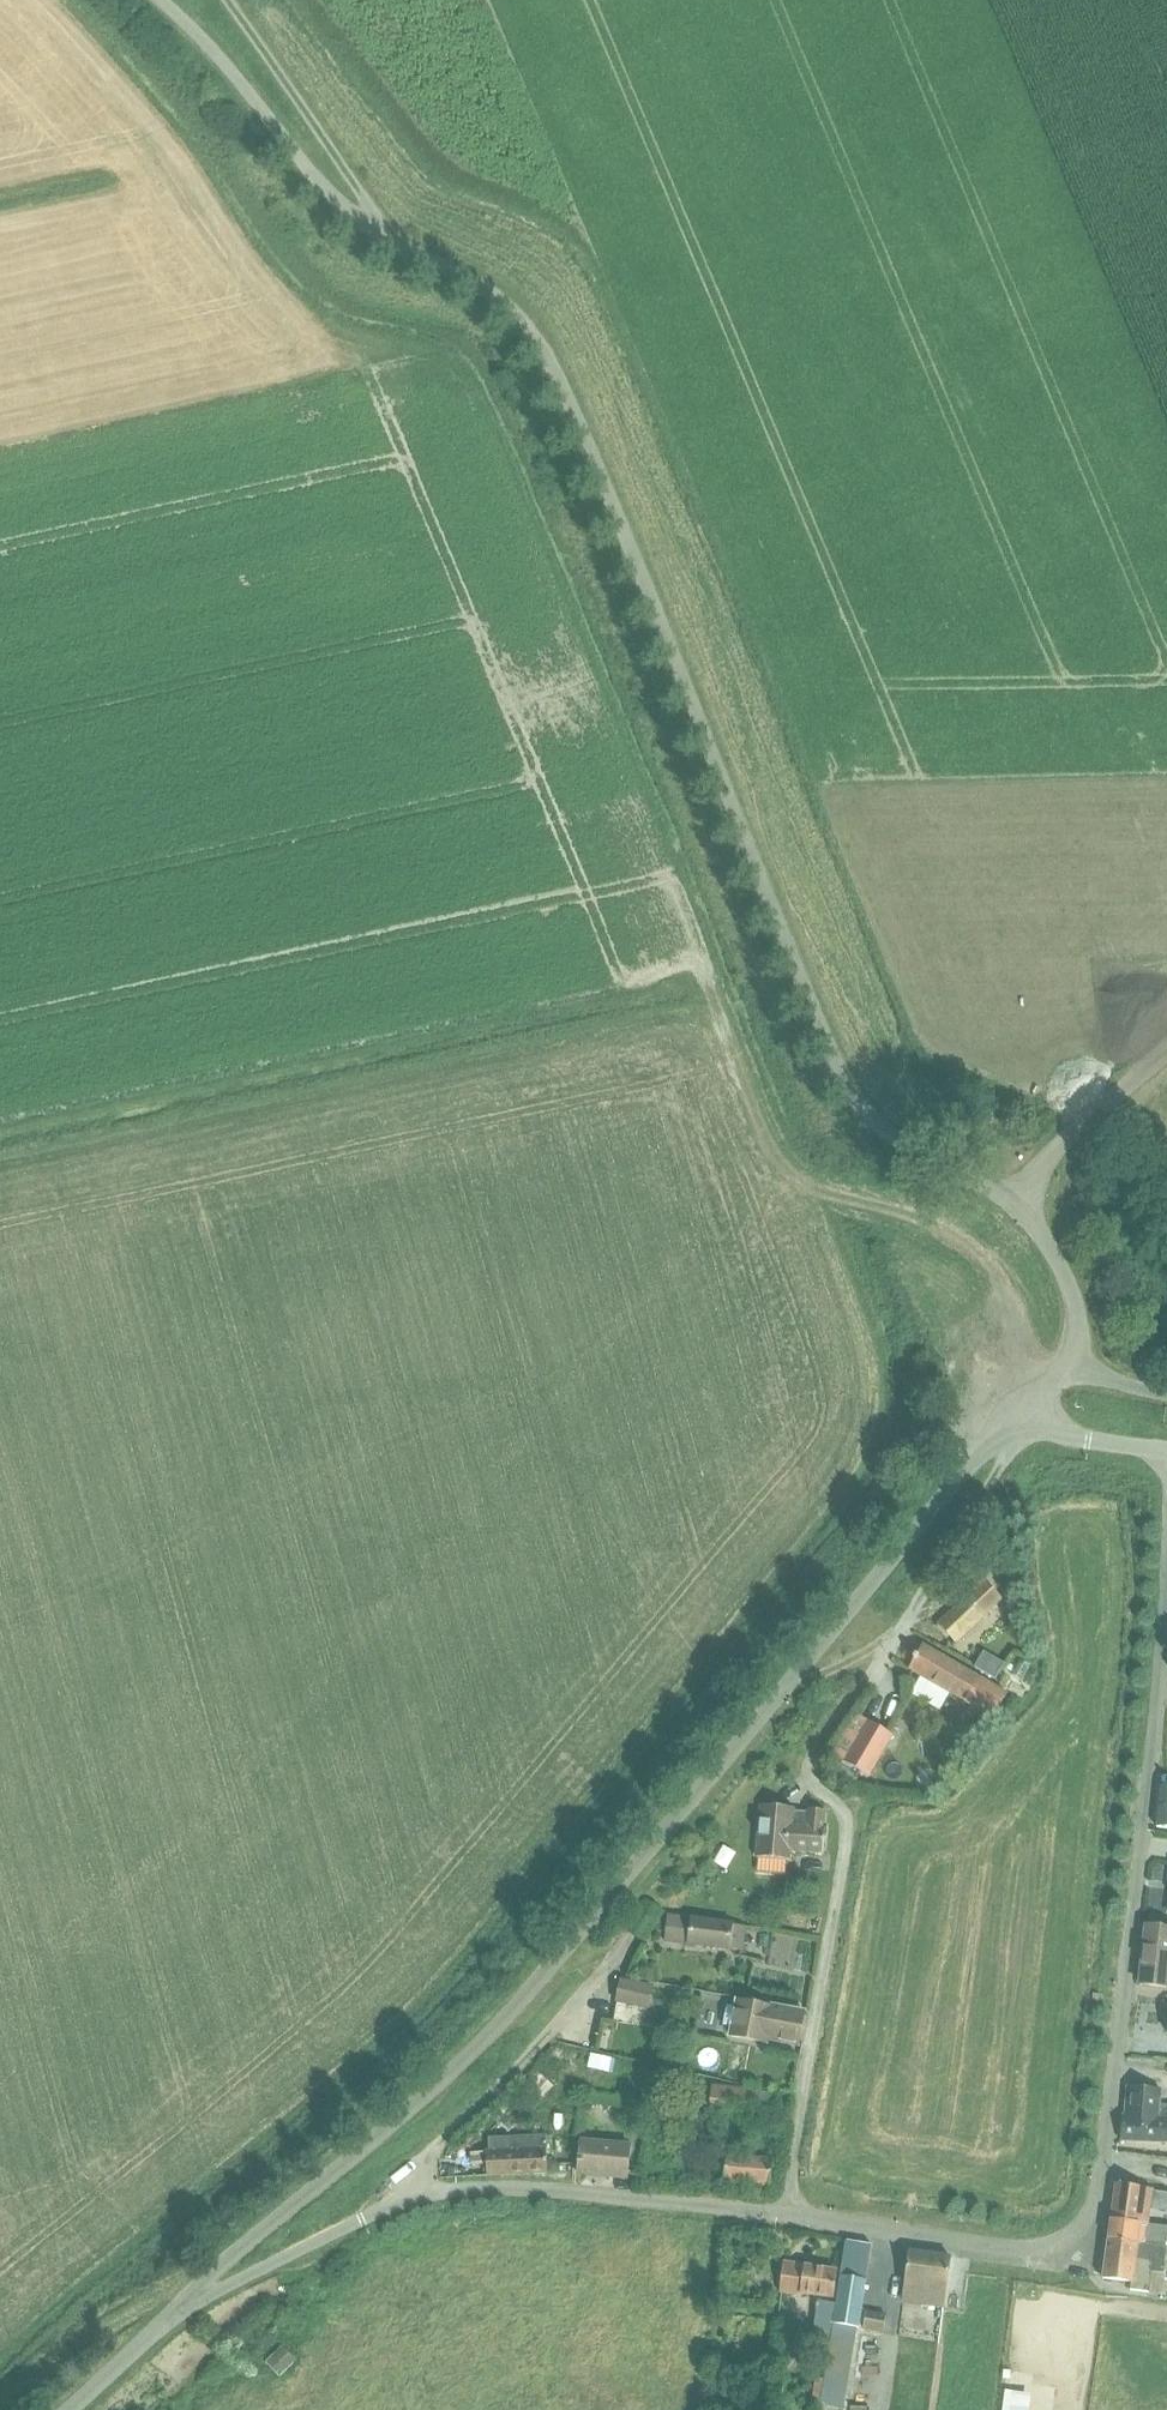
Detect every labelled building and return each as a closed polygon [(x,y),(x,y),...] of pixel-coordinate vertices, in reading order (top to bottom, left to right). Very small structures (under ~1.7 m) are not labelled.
[(957,1608),(940,1624),(955,1641),(974,1625),(1001,1599),(996,1595),(977,1574),(959,1590),(967,1599),(957,1608)] [(924,1649),(911,1670),(980,1711),(995,1719),(1009,1695),(994,1687),(986,1683),(975,1676),(925,1647),(924,1649)] [(997,1659),(988,1675),(996,1680),(1005,1664),(997,1659)] [(869,1721),(845,1762),(869,1777),(894,1736),(869,1721)] [(854,1791),(864,1774),(845,1763),(835,1779),(854,1791)] [(1157,1828),(1161,1828),(1166,1829),(1166,1787),(1166,1786),(1162,1786),(1157,1828)] [(761,1806),(756,1858),(759,1858),(758,1872),(786,1875),(787,1860),(790,1861),(791,1852),(825,1854),(827,1828),(828,1826),(825,1826),(826,1811),(816,1810),(808,1810),(808,1815),(794,1813),(795,1809),(761,1806)] [(743,1951),(746,1927),(669,1916),(666,1942),(743,1951)] [(1147,1927),(1140,1985),(1166,1988),(1166,1929),(1147,1927)] [(653,1987),(622,1981),(618,2002),(648,2009),(653,1987)] [(728,2006),(724,2025),(733,2027),(731,2037),(765,2043),(766,2039),(798,2045),(799,2046),(805,2013),(803,2013),(738,2001),(737,2008),(728,2006)] [(590,2056),(587,2069),(612,2075),(615,2061),(590,2056)] [(525,2105),(546,2083),(535,2073),(514,2095),(525,2105)] [(714,2088),(712,2115),(753,2119),(754,2106),(778,2108),(779,2096),(755,2094),(755,2093),(714,2088)] [(1122,2140),(1126,2140),(1166,2142),(1166,2106),(1160,2106),(1161,2099),(1161,2091),(1132,2089),(1126,2088),(1125,2097),(1124,2117),(1122,2140)] [(581,2105),(580,2119),(590,2121),(592,2106),(581,2105)] [(490,2152),(486,2152),(488,2174),(488,2176),(525,2174),(547,2173),(547,2162),(547,2135),(502,2137),(490,2138),(490,2145),(490,2152)] [(581,2141),(578,2174),(627,2178),(630,2145),(581,2141)] [(729,2146),(724,2184),(770,2189),(773,2161),(744,2158),(744,2160),(741,2159),(742,2147),(729,2146)] [(554,2161),(547,2162),(547,2173),(559,2173),(559,2166),(554,2161)] [(1109,2240),(1123,2242),(1166,2247),(1166,2238),(1166,2226),(1141,2224),(1146,2189),(1120,2185),(1117,2184),(1112,2221),(1109,2240)] [(1103,2279),(1105,2279),(1132,2282),(1131,2290),(1149,2292),(1152,2273),(1164,2274),(1166,2250),(1166,2247),(1123,2242),(1109,2240),(1103,2279)] [(826,2377),(821,2404),(844,2408),(848,2381),(856,2328),(859,2328),(872,2249),(872,2245),(847,2241),(847,2244),(837,2306),(831,2340),(826,2377)] [(910,2256),(906,2283),(925,2286),(922,2305),(944,2309),(946,2288),(947,2289),(950,2264),(951,2257),(910,2252),(910,2256)] [(837,2272),(784,2263),(784,2264),(785,2264),(782,2292),(803,2294),(834,2297),(837,2272)] [(831,2340),(837,2306),(820,2303),(814,2337),(831,2340)] [(867,2314),(864,2329),(883,2332),(886,2317),(867,2314)] [(278,2348),(266,2360),(279,2374),(291,2363),(278,2348)] [(1004,2371),(1003,2380),(1010,2381),(1011,2372),(1004,2371)] [(817,2378),(814,2401),(821,2402),(825,2379),(817,2378)] [(1026,2393),(1006,2391),(1004,2409),(1023,2409),(1026,2393)]
